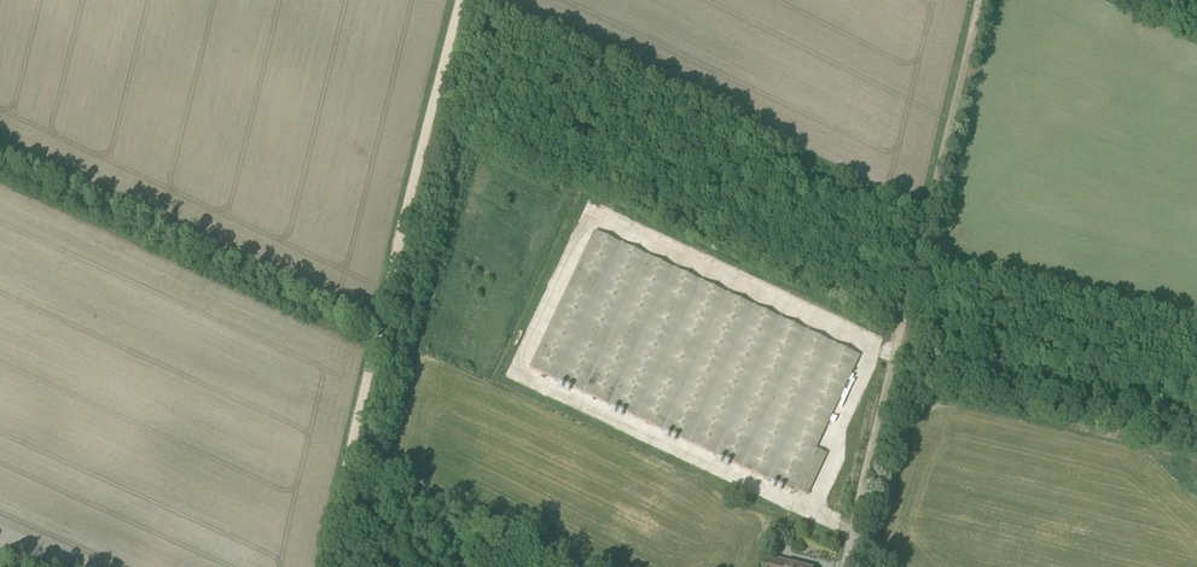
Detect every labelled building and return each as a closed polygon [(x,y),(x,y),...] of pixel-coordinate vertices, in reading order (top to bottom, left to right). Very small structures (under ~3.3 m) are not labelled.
[(594,232),(530,368),(795,493),(796,490),(807,496),(827,454),(816,449),(860,356),(594,232)] [(784,561),(773,558),(770,566),(807,566),(784,561)]
